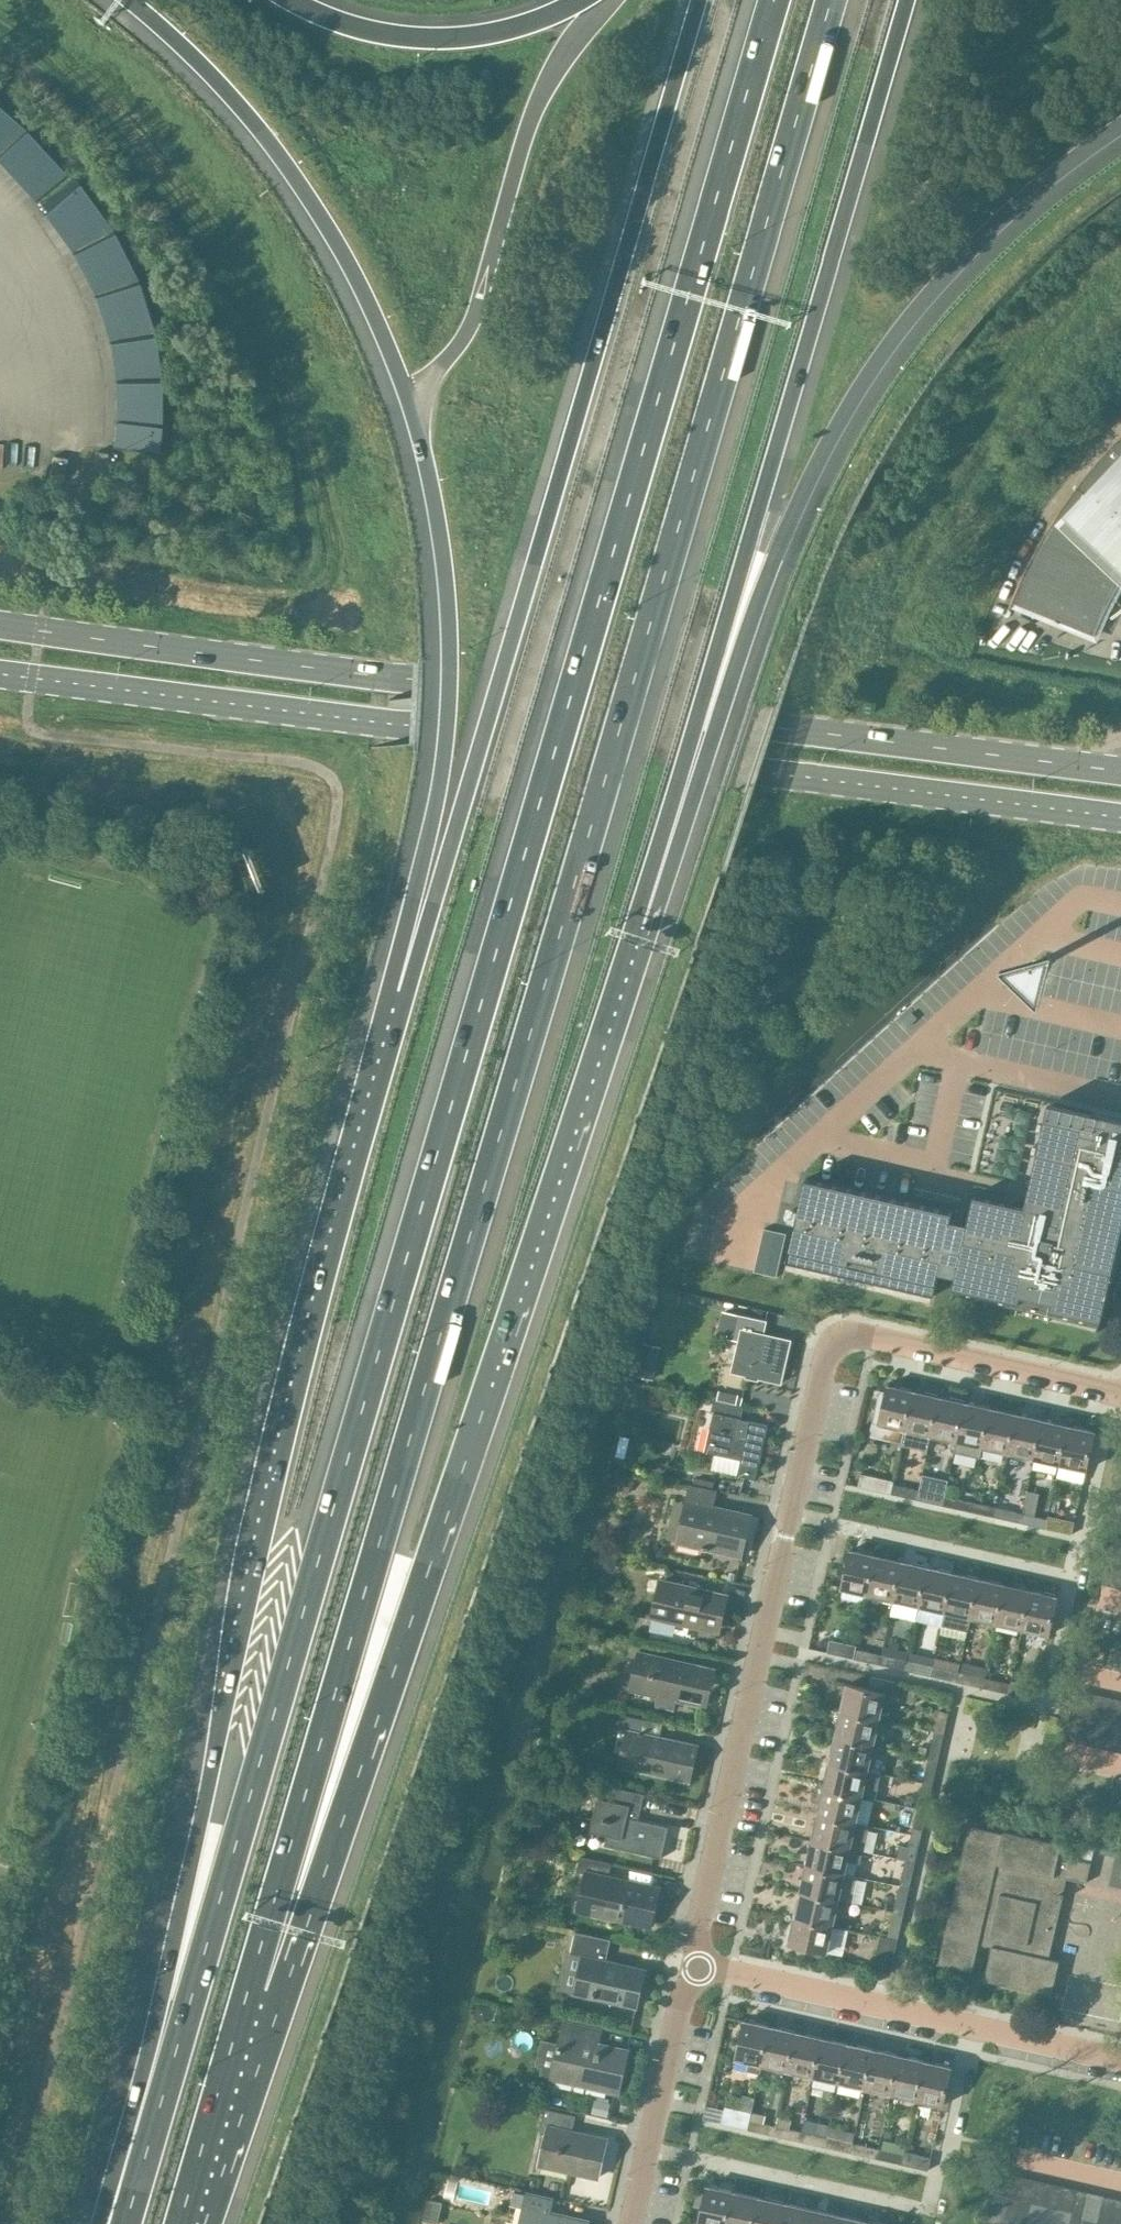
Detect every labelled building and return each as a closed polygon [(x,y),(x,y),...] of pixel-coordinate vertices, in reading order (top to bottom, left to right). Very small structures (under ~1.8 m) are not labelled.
[(159,449),(161,386),(159,342),(155,332),(147,306),(138,281),(111,233),(74,182),(20,129),(3,112),(0,110),(0,167),(37,207),(68,254),(89,293),(101,341),(108,381),(106,418),(105,444),(159,449)] [(1120,435),(1104,453),(1092,467),(1070,495),(1050,524),(1034,552),(1020,580),(1009,607),(1010,608),(1013,602),(1094,635),(1107,607),(1112,603),(1117,599),(1114,594),(1120,581),(1120,434),(1120,435)] [(108,454),(96,452),(94,472),(105,473),(108,454)] [(1120,1225),(1120,1122),(1049,1105),(1029,1196),(1023,1201),(1015,1205),(974,1194),(968,1223),(951,1219),(954,1211),(806,1178),(786,1262),(934,1296),(939,1272),(956,1276),(951,1298),(953,1299),(955,1292),(1017,1306),(1016,1312),(1049,1320),(1052,1308),(1098,1318),(1095,1331),(1097,1332),(1113,1261),(1120,1225)] [(771,1306),(743,1300),(736,1328),(742,1329),(733,1371),(783,1382),(792,1340),(765,1334),(771,1306)] [(640,1375),(655,1376),(659,1346),(644,1344),(640,1375)] [(905,1428),(913,1391),(888,1385),(886,1391),(880,1390),(870,1435),(903,1442),(906,1429),(905,1428)] [(931,1434),(940,1396),(913,1391),(905,1428),(906,1429),(931,1434)] [(957,1440),(965,1402),(940,1396),(931,1434),(957,1440)] [(768,1423),(750,1420),(750,1422),(741,1420),(744,1405),(713,1398),(710,1411),(713,1412),(705,1450),(742,1458),(738,1474),(757,1478),(768,1423)] [(980,1456),(982,1446),(991,1408),(965,1402),(957,1440),(954,1451),(980,1456)] [(1008,1452),(1016,1414),(991,1408),(982,1446),(1008,1452)] [(1034,1458),(1042,1419),(1016,1414),(1008,1452),(1034,1458)] [(1060,1464),(1069,1425),(1042,1419),(1034,1458),(1060,1464)] [(1087,1470),(1095,1431),(1069,1425),(1060,1464),(1087,1470)] [(860,1472),(857,1486),(890,1493),(893,1483),(893,1480),(860,1472)] [(916,1499),(919,1489),(893,1483),(890,1493),(916,1499)] [(717,1490),(690,1484),(687,1501),(689,1502),(680,1541),(743,1555),(752,1514),(713,1505),(717,1490)] [(942,1505),(945,1495),(919,1489),(916,1499),(942,1505)] [(968,1511),(970,1500),(945,1495),(942,1505),(968,1511)] [(993,1516),(996,1506),(970,1500),(968,1511),(993,1516)] [(1019,1522),(1021,1512),(996,1506),(993,1516),(1019,1522)] [(1046,1518),(1021,1512),(1019,1522),(1044,1528),(1046,1518)] [(1071,1534),(1074,1520),(1047,1514),(1046,1518),(1044,1528),(1071,1534)] [(1120,1551),(1120,1536),(1111,1534),(1106,1558),(1119,1561),(1120,1551)] [(869,1593),(877,1555),(851,1549),(842,1587),(869,1593)] [(894,1599),(903,1560),(877,1555),(869,1593),(894,1599)] [(1113,1585),(1119,1561),(1106,1558),(1100,1582),(1113,1585)] [(920,1605),(928,1566),(903,1560),(894,1599),(920,1605)] [(945,1610),(954,1572),(928,1566),(920,1605),(945,1610)] [(968,1629),(980,1578),(954,1572),(945,1610),(947,1611),(944,1624),(968,1629)] [(997,1622),(1005,1584),(980,1578),(968,1629),(970,1630),(973,1617),(997,1622)] [(727,1594),(662,1579),(654,1615),(718,1630),(727,1594)] [(1023,1628),(1032,1590),(1005,1584),(997,1622),(1023,1628)] [(1050,1634),(1058,1595),(1032,1590),(1023,1628),(1050,1634)] [(829,1639),(829,1640),(826,1652),(854,1658),(857,1648),(855,1648),(856,1645),(829,1639)] [(879,1664),(882,1654),(857,1648),(854,1658),(879,1664)] [(714,1668),(641,1652),(632,1688),(706,1705),(714,1668)] [(905,1670),(907,1660),(882,1654),(879,1664),(905,1670)] [(931,1675),(933,1665),(907,1660),(905,1670),(931,1675)] [(956,1681),(959,1671),(933,1665),(931,1675),(956,1681)] [(982,1687),(984,1677),(959,1671),(956,1681),(982,1687)] [(879,1717),(885,1693),(893,1695),(897,1680),(872,1674),(869,1688),(848,1683),(842,1709),(879,1717)] [(1009,1693),(1012,1680),(1011,1679),(1010,1683),(984,1677),(982,1687),(1009,1693)] [(1035,1699),(1038,1685),(1012,1680),(1009,1693),(1035,1699)] [(1085,1718),(1090,1693),(1076,1690),(1071,1715),(1085,1718)] [(1099,1721),(1104,1696),(1090,1693),(1085,1718),(1099,1721)] [(1112,1724),(1117,1699),(1104,1696),(1099,1721),(1112,1724)] [(1117,1699),(1112,1724),(1120,1726),(1120,1700),(1117,1699)] [(874,1743),(879,1717),(842,1709),(836,1734),(874,1743)] [(944,1732),(949,1713),(938,1710),(934,1729),(944,1732)] [(663,1722),(623,1713),(620,1730),(630,1732),(623,1765),(689,1780),(697,1745),(660,1736),(663,1722)] [(1079,1742),(1085,1718),(1071,1715),(1065,1738),(1079,1742)] [(1093,1745),(1099,1721),(1085,1718),(1079,1742),(1093,1745)] [(1106,1748),(1112,1724),(1099,1721),(1093,1745),(1106,1748)] [(1120,1742),(1120,1726),(1112,1724),(1106,1748),(1119,1751),(1120,1742)] [(939,1757),(944,1732),(934,1729),(928,1755),(939,1757)] [(868,1769),(874,1743),(836,1734),(830,1761),(881,1772),(881,1771),(868,1769)] [(933,1784),(939,1757),(928,1755),(922,1781),(933,1784)] [(875,1797),(881,1772),(830,1761),(824,1785),(875,1797)] [(927,1809),(933,1784),(922,1781),(917,1806),(927,1809)] [(856,1820),(862,1794),(875,1797),(824,1785),(819,1811),(856,1820)] [(644,1794),(614,1788),(612,1799),(598,1796),(594,1815),(610,1822),(605,1845),(662,1858),(669,1826),(639,1819),(644,1794)] [(921,1834),(927,1809),(917,1806),(911,1832),(921,1834)] [(869,1823),(856,1820),(819,1811),(813,1837),(863,1848),(869,1823)] [(1087,1881),(1091,1861),(1059,1854),(1062,1843),(1002,1829),(1002,1831),(970,1824),(938,1962),(973,1970),(979,1942),(986,1944),(992,1945),(984,1980),(1049,1994),(1057,1959),(1048,1957),(1065,1882),(1067,1876),(1087,1881)] [(915,1860),(921,1834),(911,1832),(905,1858),(915,1860)] [(845,1872),(850,1846),(863,1849),(863,1848),(813,1837),(807,1863),(845,1872)] [(613,1862),(582,1856),(579,1870),(587,1872),(579,1909),(652,1925),(660,1889),(609,1877),(613,1862)] [(909,1886),(915,1860),(905,1858),(899,1884),(909,1886)] [(843,1881),(845,1872),(807,1863),(801,1888),(839,1897),(851,1899),(854,1887),(851,1882),(843,1881)] [(904,1911),(909,1886),(899,1884),(894,1909),(904,1911)] [(833,1923),(839,1897),(801,1888),(795,1914),(833,1923)] [(898,1938),(904,1911),(894,1909),(888,1935),(898,1938)] [(827,1949),(833,1923),(795,1914),(790,1940),(827,1949)] [(612,1939),(576,1931),(571,1954),(585,1957),(577,1992),(638,2005),(646,1969),(607,1960),(612,1939)] [(898,1938),(888,1935),(881,1934),(874,1967),(890,1971),(898,1938)] [(763,2063),(771,2026),(745,2020),(737,2057),(763,2063)] [(600,2029),(567,2021),(554,2078),(618,2092),(628,2048),(597,2041),(600,2029)] [(788,2069),(797,2031),(771,2026),(763,2063),(788,2069)] [(814,2075),(823,2037),(797,2031),(788,2069),(814,2075)] [(840,2081),(848,2043),(823,2037),(814,2075),(840,2081)] [(866,2087),(875,2049),(848,2043),(840,2081),(866,2087)] [(891,2092),(900,2055),(875,2049),(866,2087),(891,2092)] [(917,2098),(925,2060),(900,2055),(891,2092),(917,2098)] [(944,2104),(952,2066),(925,2060),(917,2098),(944,2104)] [(750,2119),(752,2112),(755,2097),(744,2094),(741,2109),(725,2105),(721,2123),(748,2129),(751,2119),(750,2119)] [(708,2102),(704,2119),(721,2123),(725,2105),(708,2102)] [(577,2114),(546,2107),(541,2130),(548,2132),(541,2164),(599,2176),(608,2137),(574,2129),(577,2114)] [(774,2135),(776,2125),(751,2119),(748,2129),(774,2135)] [(799,2141),(802,2131),(776,2125),(774,2135),(799,2141)] [(825,2146),(827,2136),(802,2131),(799,2141),(825,2146)] [(851,2152),(854,2142),(827,2136),(825,2146),(851,2152)] [(876,2158),(879,2148),(854,2142),(851,2152),(876,2158)] [(902,2164),(904,2154),(879,2148),(876,2158),(902,2164)] [(929,2170),(932,2156),(905,2150),(904,2154),(902,2164),(929,2170)] [(1007,2198),(1012,2174),(999,2171),(994,2195),(1007,2198)] [(1020,2201),(1025,2177),(1012,2174),(1007,2198),(1020,2201)] [(1033,2204),(1038,2180),(1025,2177),(1020,2201),(1033,2204)] [(1045,2207),(1051,2183),(1038,2180),(1033,2204),(1045,2207)] [(1058,2210),(1064,2186),(1051,2183),(1045,2207),(1058,2210)] [(734,2191),(708,2185),(699,2223),(727,2223),(734,2191)] [(1070,2213),(1076,2189),(1064,2186),(1058,2210),(1070,2213)] [(1083,2216),(1089,2192),(1076,2189),(1070,2213),(1083,2216)] [(760,2196),(734,2191),(727,2223),(754,2223),(760,2196)] [(527,2192),(524,2206),(530,2208),(527,2223),(589,2223),(590,2219),(550,2210),(553,2198),(527,2192)] [(1096,2219),(1102,2195),(1089,2192),(1083,2216),(1096,2219)] [(1001,2223),(1007,2198),(994,2195),(988,2220),(1001,2223)] [(1110,2222),(1115,2198),(1102,2195),(1096,2219),(1110,2222)] [(786,2202),(760,2196),(754,2223),(781,2223),(786,2202)] [(1020,2201),(1007,2198),(1001,2223),(1005,2223),(1015,2223),(1020,2201)] [(1115,2198),(1110,2222),(1117,2223),(1120,2223),(1120,2199),(1115,2198)] [(1033,2204),(1020,2201),(1015,2223),(1028,2223),(1033,2204)] [(811,2208),(786,2202),(781,2223),(807,2223),(811,2208)] [(1045,2207),(1033,2204),(1028,2223),(1041,2223),(1045,2207)] [(1058,2210),(1045,2207),(1041,2223),(1055,2223),(1058,2210)] [(837,2214),(811,2208),(807,2223),(835,2223),(837,2214)] [(1070,2213),(1058,2210),(1055,2223),(1068,2223),(1070,2213)] [(1083,2216),(1070,2213),(1068,2223),(1081,2223),(1083,2216)] [(863,2220),(837,2214),(835,2223),(862,2223),(863,2220)] [(1096,2219),(1083,2216),(1081,2223),(1095,2223),(1096,2219)]
